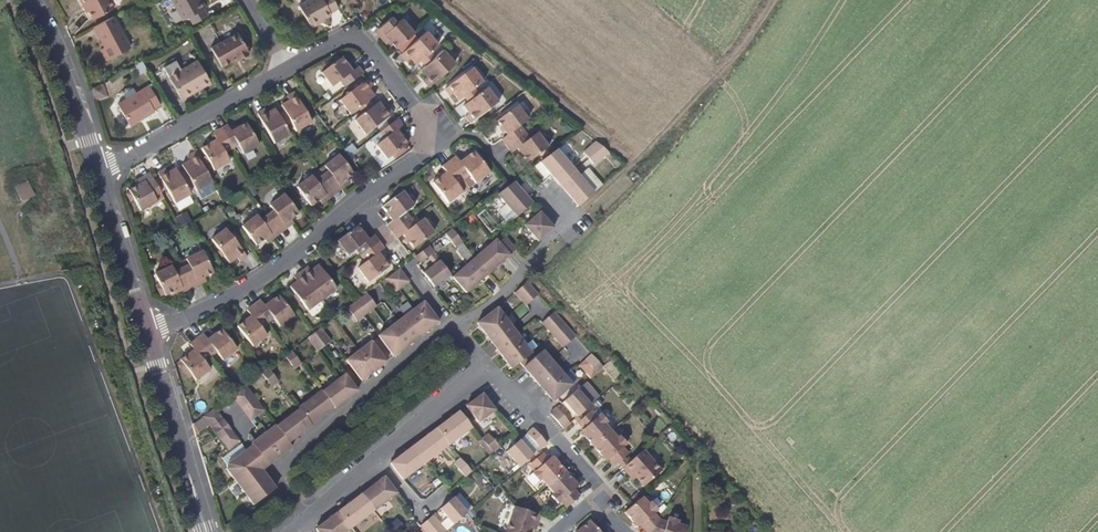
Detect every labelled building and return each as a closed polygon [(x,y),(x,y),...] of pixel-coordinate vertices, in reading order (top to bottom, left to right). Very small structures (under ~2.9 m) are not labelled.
[(109,0),(79,0),(81,4),(85,3),(92,18),(112,9),(111,7),(114,6),(112,2),(111,3),(109,0)] [(179,21),(186,17),(190,24),(205,16),(200,7),(203,6),(200,0),(167,0),(179,21)] [(338,7),(334,0),(305,0),(296,6),(309,28),(329,15),(328,13),(338,7)] [(399,22),(393,14),(379,27),(390,42),(396,51),(416,33),(404,18),(399,22)] [(129,49),(112,17),(92,28),(103,48),(100,50),(106,62),(129,49)] [(390,42),(379,27),(373,32),(385,46),(390,42)] [(416,64),(438,44),(426,29),(400,53),(405,61),(409,57),(416,64)] [(240,61),(252,54),(238,31),(211,46),(222,67),(239,58),(240,61)] [(457,64),(442,47),(420,68),(429,78),(425,82),(430,88),(457,64)] [(351,72),(340,57),(320,74),(329,87),(335,83),(341,92),(365,75),(359,66),(351,72)] [(194,90),(208,81),(197,61),(168,78),(180,100),(195,92),(194,90)] [(168,78),(163,68),(151,75),(156,85),(168,78)] [(461,100),(484,83),(472,68),(444,89),(450,96),(455,93),(461,100)] [(368,90),(371,87),(366,80),(337,101),(347,116),(373,97),(368,90)] [(471,124),(499,102),(487,87),(463,105),(469,112),(465,116),(471,124)] [(159,108),(148,88),(116,107),(121,120),(122,119),(127,126),(141,118),(142,121),(152,115),(150,113),(159,108)] [(313,124),(296,93),(287,98),(289,101),(282,105),(296,133),(313,124)] [(389,107),(385,110),(379,102),(354,122),(368,138),(396,116),(389,107)] [(275,145),(290,136),(275,108),(268,112),(266,109),(258,114),(275,145)] [(507,148),(527,133),(526,131),(524,133),(520,128),(527,121),(517,108),(496,122),(506,135),(500,140),(501,142),(507,148)] [(403,128),(398,120),(371,141),(386,161),(391,157),(407,145),(399,132),(403,128)] [(222,130),(233,151),(240,147),(244,155),(259,147),(247,125),(232,132),(229,126),(222,130)] [(228,160),(227,154),(233,151),(222,130),(213,135),(217,143),(202,151),(214,173),(230,164),(228,160)] [(536,132),(531,137),(527,133),(507,148),(511,153),(517,148),(529,163),(550,147),(536,132)] [(582,152),(587,159),(602,147),(595,141),(582,152)] [(393,160),(409,148),(407,145),(391,157),(393,160)] [(602,147),(587,159),(593,165),(608,152),(602,147)] [(558,183),(575,168),(559,150),(541,163),(551,175),(558,183)] [(462,164),(458,158),(451,163),(467,185),(475,179),(479,185),(493,174),(477,152),(462,164)] [(199,193),(214,185),(197,154),(189,159),(191,162),(183,166),(199,193)] [(327,170),(321,174),(332,189),(344,180),(353,173),(340,154),(324,166),(327,170)] [(461,190),(467,185),(451,163),(443,168),(448,174),(434,184),(450,207),(465,195),(461,190)] [(578,206),(595,192),(575,168),(558,183),(578,206)] [(176,207),(191,198),(176,170),(169,174),(168,172),(159,176),(176,207)] [(332,189),(321,174),(314,179),(312,175),(297,187),(310,205),(319,199),(332,189)] [(164,197),(151,175),(136,183),(139,189),(131,193),(144,216),(160,207),(157,201),(164,197)] [(534,191),(538,187),(529,177),(525,181),(534,191)] [(348,186),(344,180),(332,189),(336,194),(348,186)] [(15,186),(21,201),(34,195),(28,181),(15,186)] [(532,203),(527,197),(514,184),(510,187),(497,197),(516,216),(532,203)] [(323,204),(336,194),(332,189),(319,199),(323,204)] [(393,234),(415,217),(410,210),(415,206),(405,191),(383,207),(393,222),(388,227),(393,234)] [(273,211),(267,216),(278,230),(291,220),(299,214),(286,196),(271,207),(273,211)] [(554,228),(539,210),(524,223),(539,240),(554,228)] [(278,230),(267,216),(260,221),(257,217),(242,228),(255,247),(264,241),(278,230)] [(426,219),(420,223),(415,217),(393,234),(399,241),(405,237),(415,252),(437,235),(426,219)] [(295,225),(291,220),(278,230),(282,235),(295,225)] [(246,257),(223,227),(209,239),(228,264),(235,258),(238,262),(246,257)] [(358,260),(380,243),(374,236),(368,240),(358,227),(337,242),(347,256),(352,252),(358,260)] [(268,246),(282,235),(278,230),(264,241),(268,246)] [(458,251),(464,246),(452,231),(446,236),(458,251)] [(498,242),(510,255),(517,249),(506,236),(498,242)] [(498,242),(495,239),(473,257),(487,274),(510,255),(498,242)] [(385,250),(380,243),(358,260),(363,267),(358,271),(369,285),(391,270),(379,254),(385,250)] [(421,265),(435,254),(430,248),(416,258),(420,263),(421,265)] [(185,259),(188,264),(181,267),(190,286),(203,279),(213,275),(202,251),(185,259)] [(466,293),(487,274),(473,257),(452,275),(466,293)] [(435,289),(452,275),(440,261),(423,274),(435,289)] [(312,273),(309,270),(303,275),(324,303),(338,291),(320,266),(312,273)] [(173,293),(190,286),(181,267),(173,271),(171,267),(153,275),(163,298),(173,293)] [(397,294),(410,284),(399,271),(386,280),(397,294)] [(324,303),(303,275),(296,280),(298,282),(290,288),(309,314),(324,303)] [(203,279),(190,286),(192,291),(206,285),(203,279)] [(526,308),(540,298),(526,283),(513,293),(526,308)] [(192,291),(190,286),(173,293),(175,299),(192,291)] [(355,305),(365,319),(380,308),(369,294),(356,303),(355,305)] [(266,308),(262,303),(255,308),(271,329),(277,325),(280,330),(296,317),(281,297),(266,308)] [(393,357),(438,323),(423,302),(378,337),(393,357)] [(358,324),(365,319),(355,305),(347,310),(358,324)] [(533,351),(497,305),(475,321),(512,369),(519,363),(533,351)] [(265,333),(271,329),(255,308),(248,314),(251,319),(239,329),(254,350),(269,338),(265,333)] [(554,313),(540,324),(551,336),(563,324),(554,313)] [(563,324),(551,336),(563,350),(576,339),(563,324)] [(316,334),(313,336),(325,351),(332,345),(321,330),(316,334)] [(210,342),(206,336),(198,342),(215,363),(221,358),(226,365),(240,354),(224,332),(210,342)] [(305,342),(317,356),(325,351),(313,336),(305,342)] [(207,368),(215,363),(198,342),(191,347),(196,354),(182,364),(184,368),(192,379),(198,386),(212,375),(207,368)] [(386,363),(370,342),(358,351),(373,372),(386,363)] [(373,372),(358,351),(345,361),(360,383),(373,372)] [(526,371),(552,402),(571,385),(542,351),(523,368),(526,371)] [(295,374),(302,368),(291,352),(290,353),(283,359),(295,374)] [(601,367),(591,355),(584,362),(594,374),(601,367)] [(188,382),(192,379),(184,368),(180,371),(188,382)] [(279,386),(268,370),(264,373),(259,376),(271,392),(279,386)] [(321,392),(333,408),(334,409),(356,390),(354,387),(344,375),(321,392)] [(251,425),(265,414),(245,387),(237,393),(230,398),(251,425)] [(577,418),(589,408),(575,391),(563,402),(577,418)] [(299,412),(310,425),(333,408),(321,392),(297,409),(299,412)] [(480,424),(496,412),(482,393),(465,406),(480,424)] [(557,407),(552,402),(546,407),(550,411),(548,414),(564,430),(567,427),(569,426),(555,409),(557,407)] [(227,454),(238,444),(213,411),(202,419),(227,454)] [(435,428),(450,446),(473,430),(458,411),(435,428)] [(585,438),(593,447),(611,432),(603,423),(607,420),(601,413),(596,418),(590,411),(576,424),(582,430),(580,434),(580,437),(582,439),(585,438)] [(276,429),(288,444),(311,426),(310,425),(299,412),(276,429)] [(426,464),(450,446),(435,428),(412,445),(426,464)] [(540,450),(547,444),(532,428),(525,434),(540,450)] [(291,447),(288,444),(276,429),(228,465),(227,478),(250,507),(274,488),(260,471),(291,447)] [(621,436),(618,439),(611,432),(593,447),(601,456),(600,460),(602,463),(604,461),(606,463),(609,461),(615,468),(619,465),(629,456),(623,449),(629,444),(621,436)] [(499,446),(488,434),(481,439),(492,452),(499,446)] [(525,464),(532,457),(518,441),(504,453),(519,469),(525,464)] [(403,481),(426,464),(412,445),(388,463),(393,468),(403,481)] [(539,451),(532,457),(525,464),(532,472),(530,475),(536,482),(538,480),(546,488),(564,472),(555,462),(556,460),(552,456),(547,460),(539,451)] [(644,488),(658,476),(639,454),(622,469),(633,481),(636,478),(644,488)] [(464,477),(470,471),(460,458),(453,464),(464,477)] [(564,472),(546,488),(552,495),(549,497),(556,504),(558,502),(565,510),(579,497),(574,491),(579,487),(577,486),(578,484),(575,481),(573,482),(564,472)] [(384,475),(360,494),(375,511),(398,493),(392,487),(384,475)] [(360,494),(337,511),(353,529),(375,511),(360,494)] [(474,508),(461,494),(456,499),(468,513),(474,508)] [(456,499),(455,498),(440,510),(447,519),(453,526),(466,514),(468,513),(456,499)] [(622,516),(643,531),(652,531),(659,521),(655,518),(660,511),(653,505),(649,509),(641,499),(622,516)] [(522,510),(513,506),(504,531),(506,531),(535,531),(541,516),(522,510)] [(353,529),(337,511),(315,529),(317,531),(348,531),(353,529)] [(425,520),(436,531),(446,531),(447,531),(441,523),(433,514),(425,520)] [(675,525),(678,520),(670,516),(664,524),(675,525)] [(447,531),(453,526),(447,519),(441,523),(447,531)] [(425,520),(419,526),(424,531),(436,531),(425,520)] [(590,521),(581,530),(576,529),(574,531),(599,531),(590,521)] [(652,531),(681,531),(683,528),(675,525),(664,524),(659,521),(652,531)]
